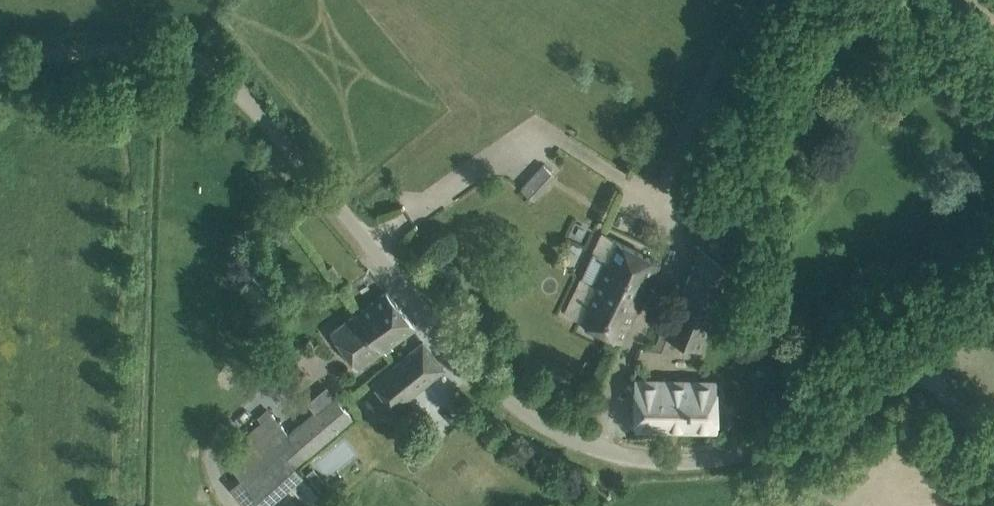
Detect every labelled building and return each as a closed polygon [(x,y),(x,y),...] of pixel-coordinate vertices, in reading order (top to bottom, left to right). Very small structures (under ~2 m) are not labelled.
[(545,177),(551,171),(544,164),(521,188),(533,199),(550,181),(545,177)] [(679,298),(717,311),(738,260),(737,260),(756,215),(719,200),(679,298)] [(658,261),(640,253),(602,235),(594,252),(608,259),(601,275),(587,268),(566,312),(621,338),(658,261)] [(382,349),(416,326),(386,291),(360,310),(369,320),(365,324),(382,349)] [(702,347),(715,315),(717,311),(679,298),(665,333),(702,347)] [(360,310),(332,331),(357,366),(382,349),(365,324),(369,320),(360,310)] [(662,352),(668,335),(665,333),(660,332),(653,351),(662,352)] [(423,342),(374,382),(394,408),(443,368),(423,342)] [(718,380),(653,379),(653,361),(634,361),(635,379),(636,426),(718,428),(718,380)] [(334,396),(288,434),(270,414),(221,454),(240,477),(230,486),(247,505),(263,505),(265,504),(266,505),(269,505),(304,473),(297,464),(305,456),(352,418),(334,396)] [(313,468),(306,474),(317,487),(324,482),(313,468)]
